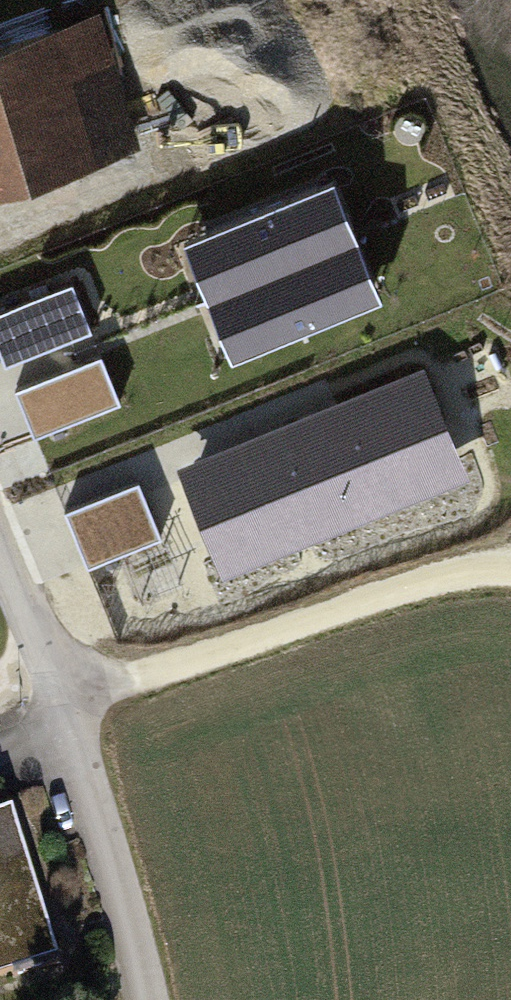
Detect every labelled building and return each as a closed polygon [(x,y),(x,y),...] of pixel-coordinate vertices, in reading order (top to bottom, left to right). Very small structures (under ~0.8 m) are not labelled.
[(0,37),(0,170),(125,134),(90,11),(0,37)] [(184,242),(229,354),(377,296),(332,183),(184,242)] [(0,313),(0,357),(3,365),(87,333),(69,286),(0,313)] [(102,356),(18,388),(36,435),(120,403),(102,356)] [(179,467),(221,571),(467,473),(425,368),(179,467)] [(137,484),(63,513),(84,567),(158,538),(137,484)] [(0,829),(0,965),(39,952),(0,829)]
